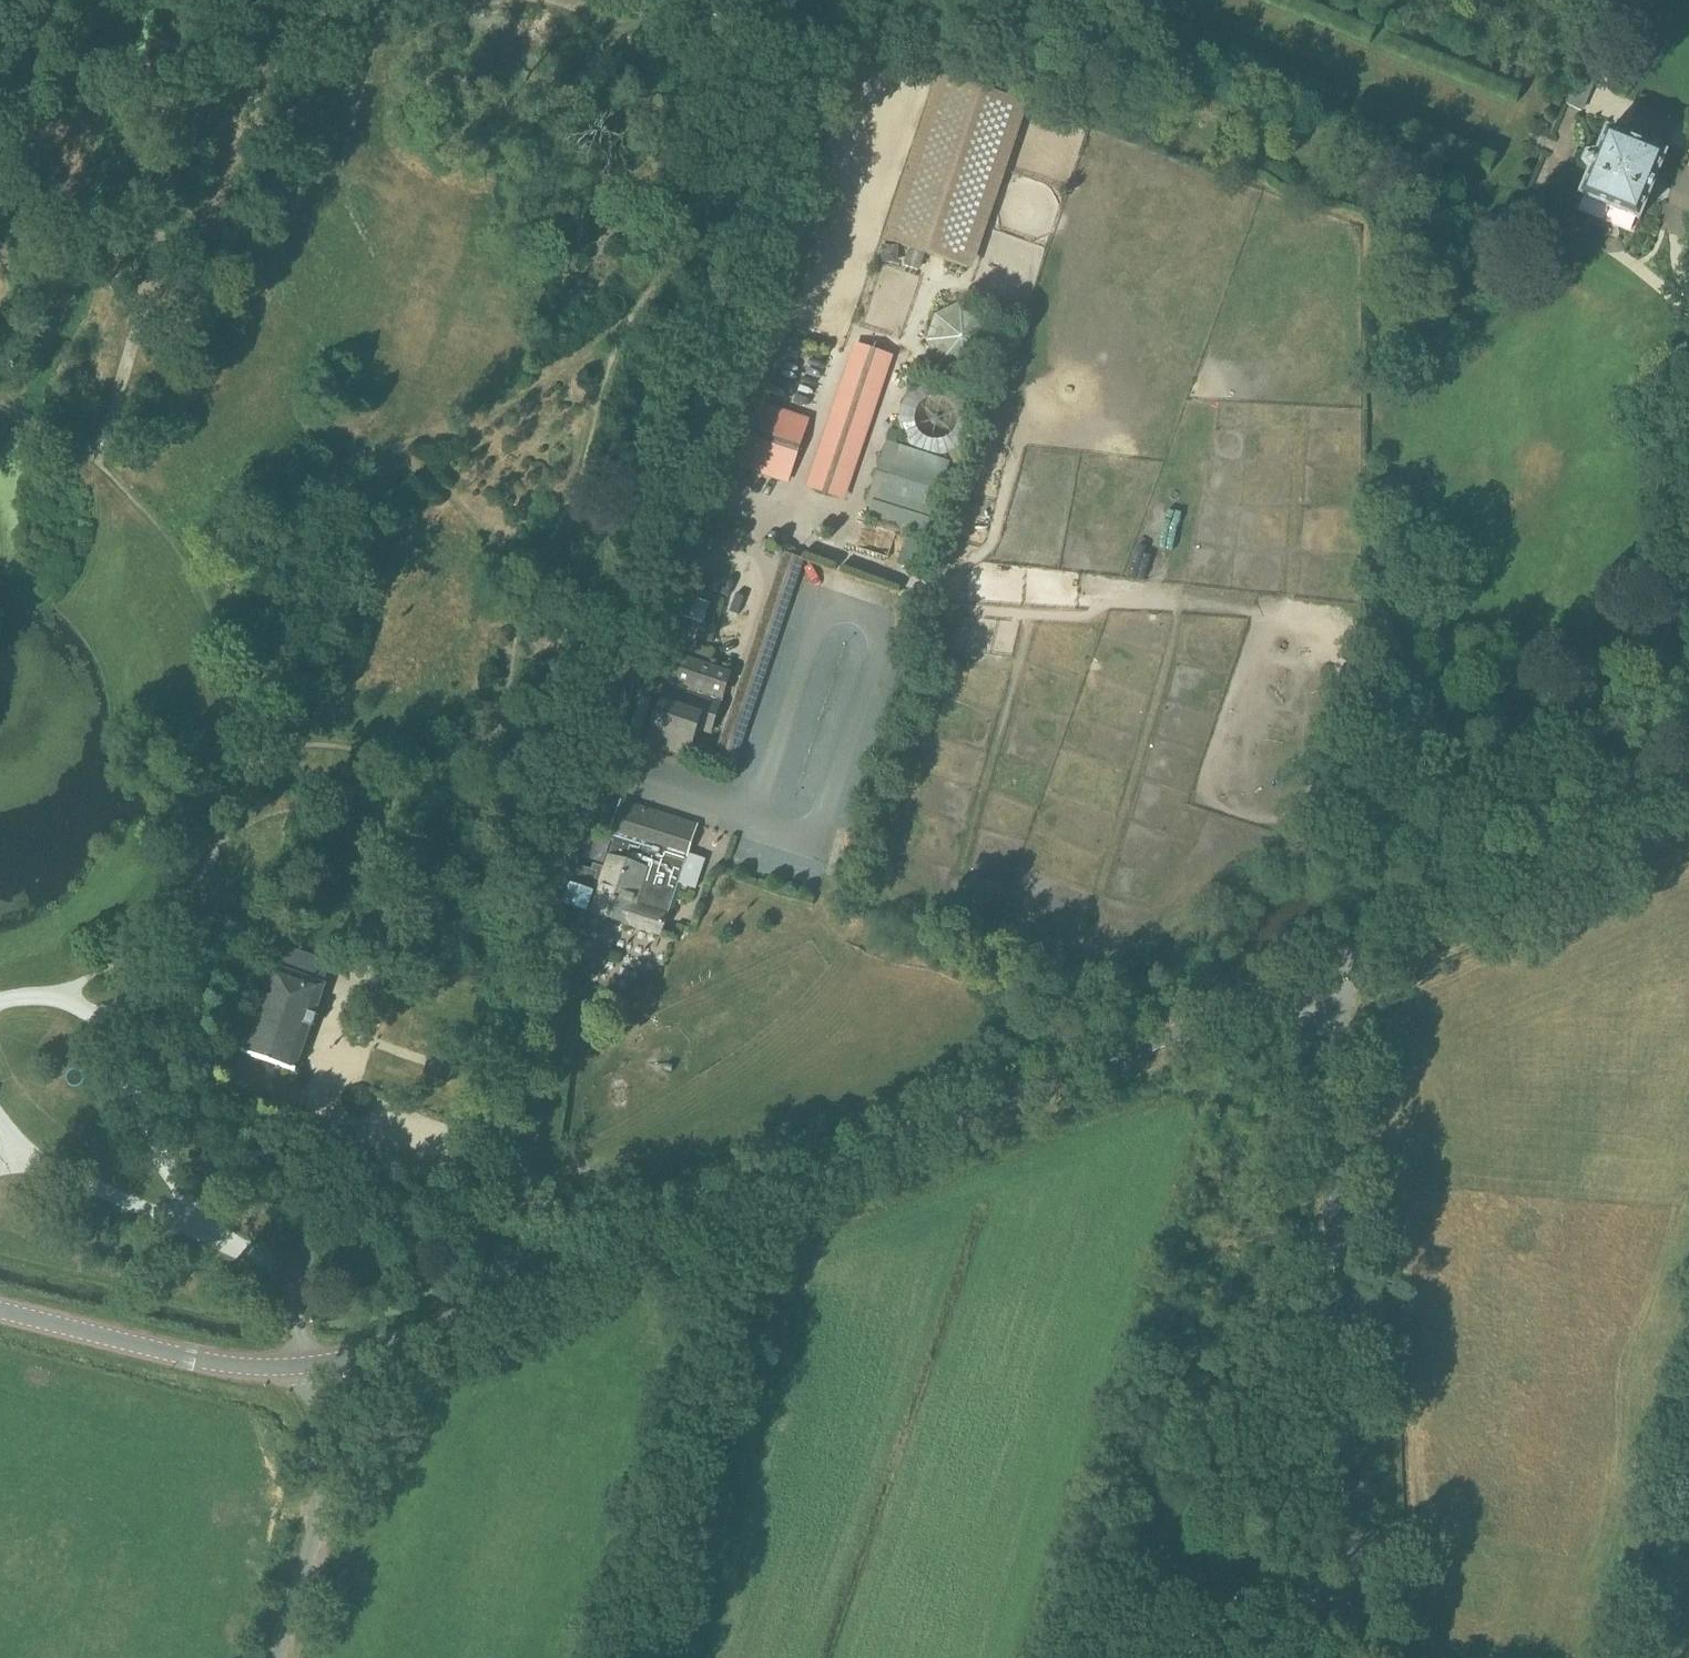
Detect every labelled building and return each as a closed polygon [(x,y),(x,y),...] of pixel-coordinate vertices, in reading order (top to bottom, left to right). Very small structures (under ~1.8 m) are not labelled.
[(1566,106),(1584,113),(1599,77),(1581,69),(1566,106)] [(1026,109),(946,82),(890,246),(970,273),(1026,109)] [(1576,210),(1606,222),(1611,211),(1641,224),(1669,155),(1606,129),(1597,153),(1587,155),(1582,166),(1588,174),(1579,197),(1581,198),(1576,210)] [(807,487),(847,500),(895,357),(855,344),(807,487)] [(790,485),(809,429),(744,407),(725,463),(790,485)] [(974,443),(950,455),(955,464),(979,452),(974,443)] [(875,499),(867,523),(930,543),(937,520),(932,518),(950,464),(888,444),(871,497),(875,499)] [(723,467),(717,484),(734,489),(740,473),(723,467)] [(732,539),(698,528),(685,566),(699,571),(708,548),(727,554),(732,539)] [(696,602),(696,601),(676,594),(656,652),(648,675),(669,682),(647,746),(731,775),(803,565),(788,560),(722,753),(694,743),(697,732),(711,736),(734,674),(709,665),(714,651),(694,644),(689,659),(678,655),(690,620),(707,625),(713,608),(696,602)] [(680,585),(692,589),(697,573),(686,569),(680,585)] [(663,936),(699,824),(622,799),(610,836),(616,838),(614,843),(590,835),(583,856),(606,864),(605,867),(594,864),(592,870),(578,865),(571,885),(572,886),(635,906),(629,924),(629,925),(663,936)] [(567,903),(590,910),(590,912),(629,924),(635,906),(572,886),(567,903)] [(274,966),(243,1053),(296,1072),(327,985),(274,966)] [(523,1145),(509,1141),(504,1159),(518,1163),(523,1145)]
